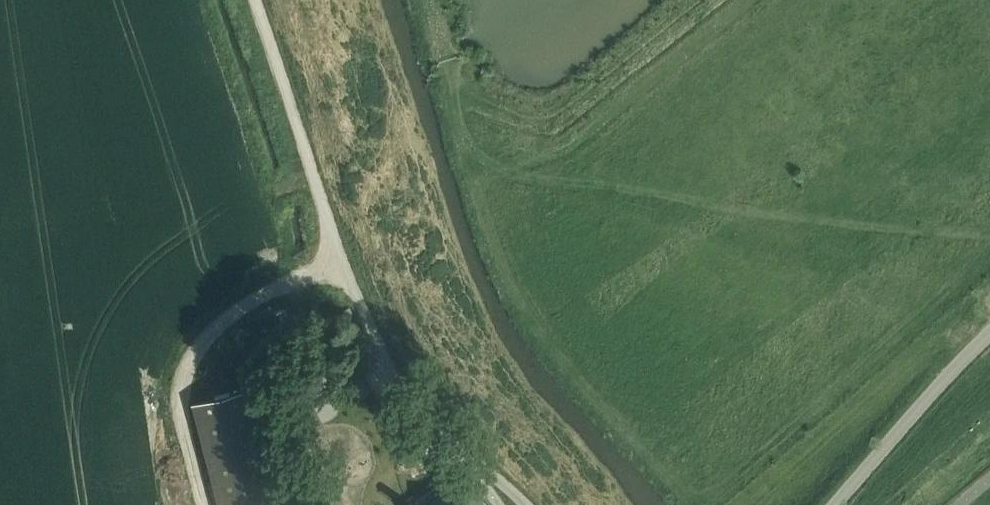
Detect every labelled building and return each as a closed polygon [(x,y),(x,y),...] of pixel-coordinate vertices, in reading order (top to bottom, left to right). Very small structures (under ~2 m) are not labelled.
[(354,314),(351,306),(344,310),(347,317),(354,314)] [(205,414),(229,504),(275,504),(290,501),(260,385),(202,400),(205,414)] [(467,477),(429,504),(487,504),(467,477)]
